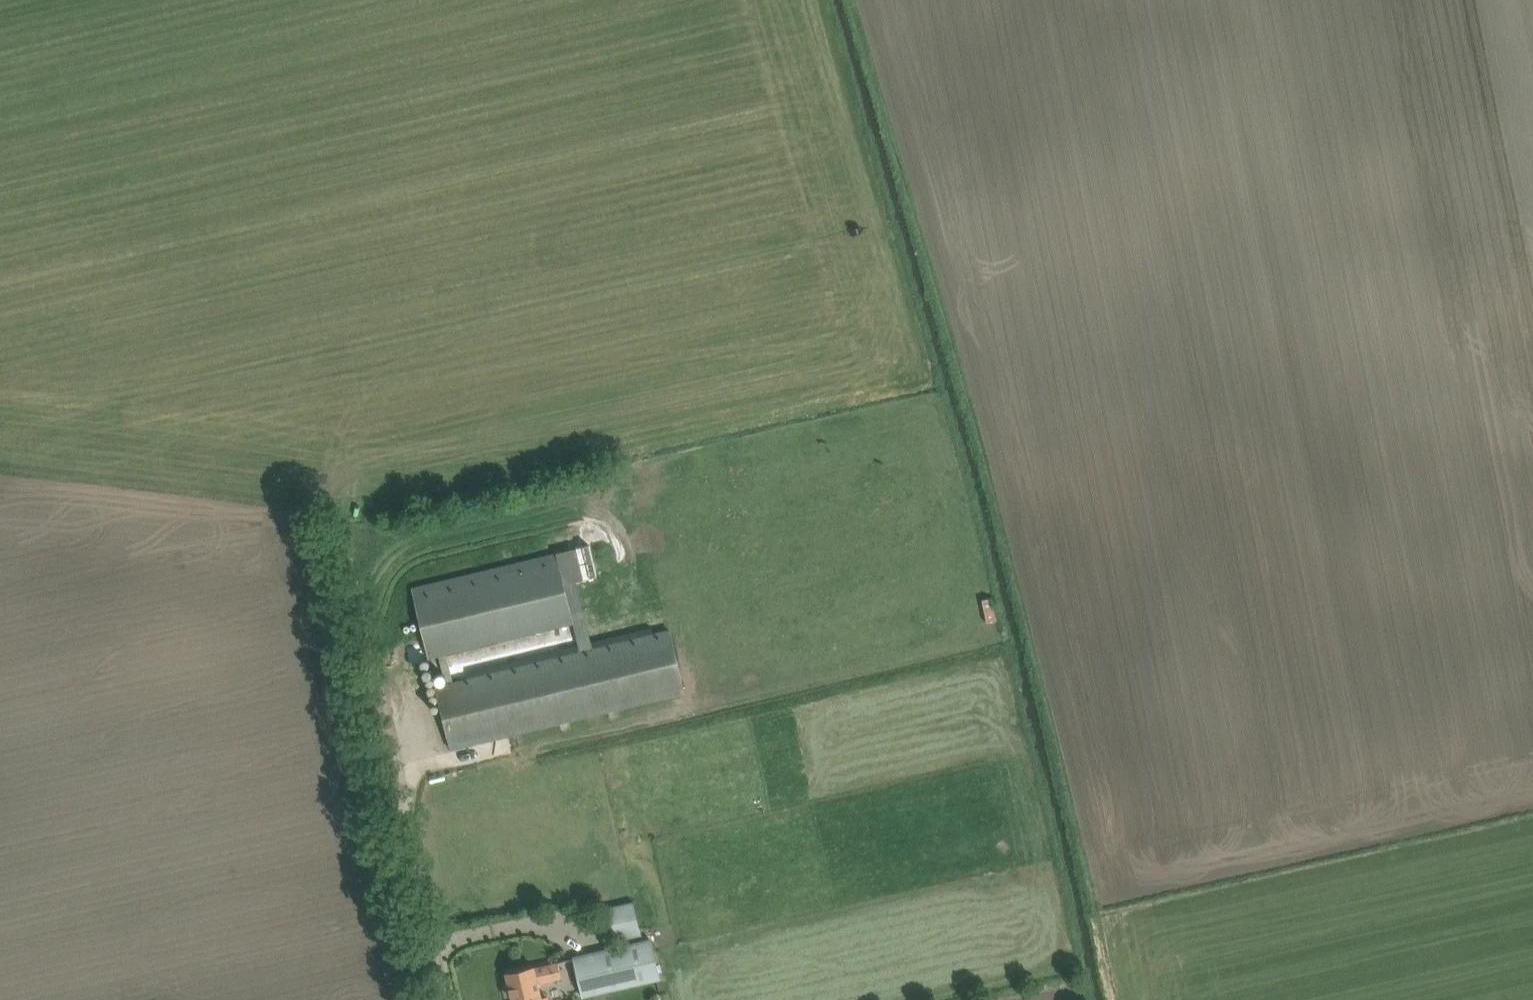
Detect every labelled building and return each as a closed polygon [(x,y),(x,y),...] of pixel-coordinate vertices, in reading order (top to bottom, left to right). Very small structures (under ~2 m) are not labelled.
[(438,656),(445,685),(437,687),(451,748),(685,691),(670,630),(454,683),(447,655),(574,624),(558,559),(413,594),(428,659),(438,656)] [(610,909),(616,936),(642,930),(636,903),(610,909)] [(572,957),(582,999),(661,980),(651,938),(572,957)] [(548,995),(542,997),(539,983),(562,977),(558,961),(506,974),(513,999),(549,999),(548,995)]
